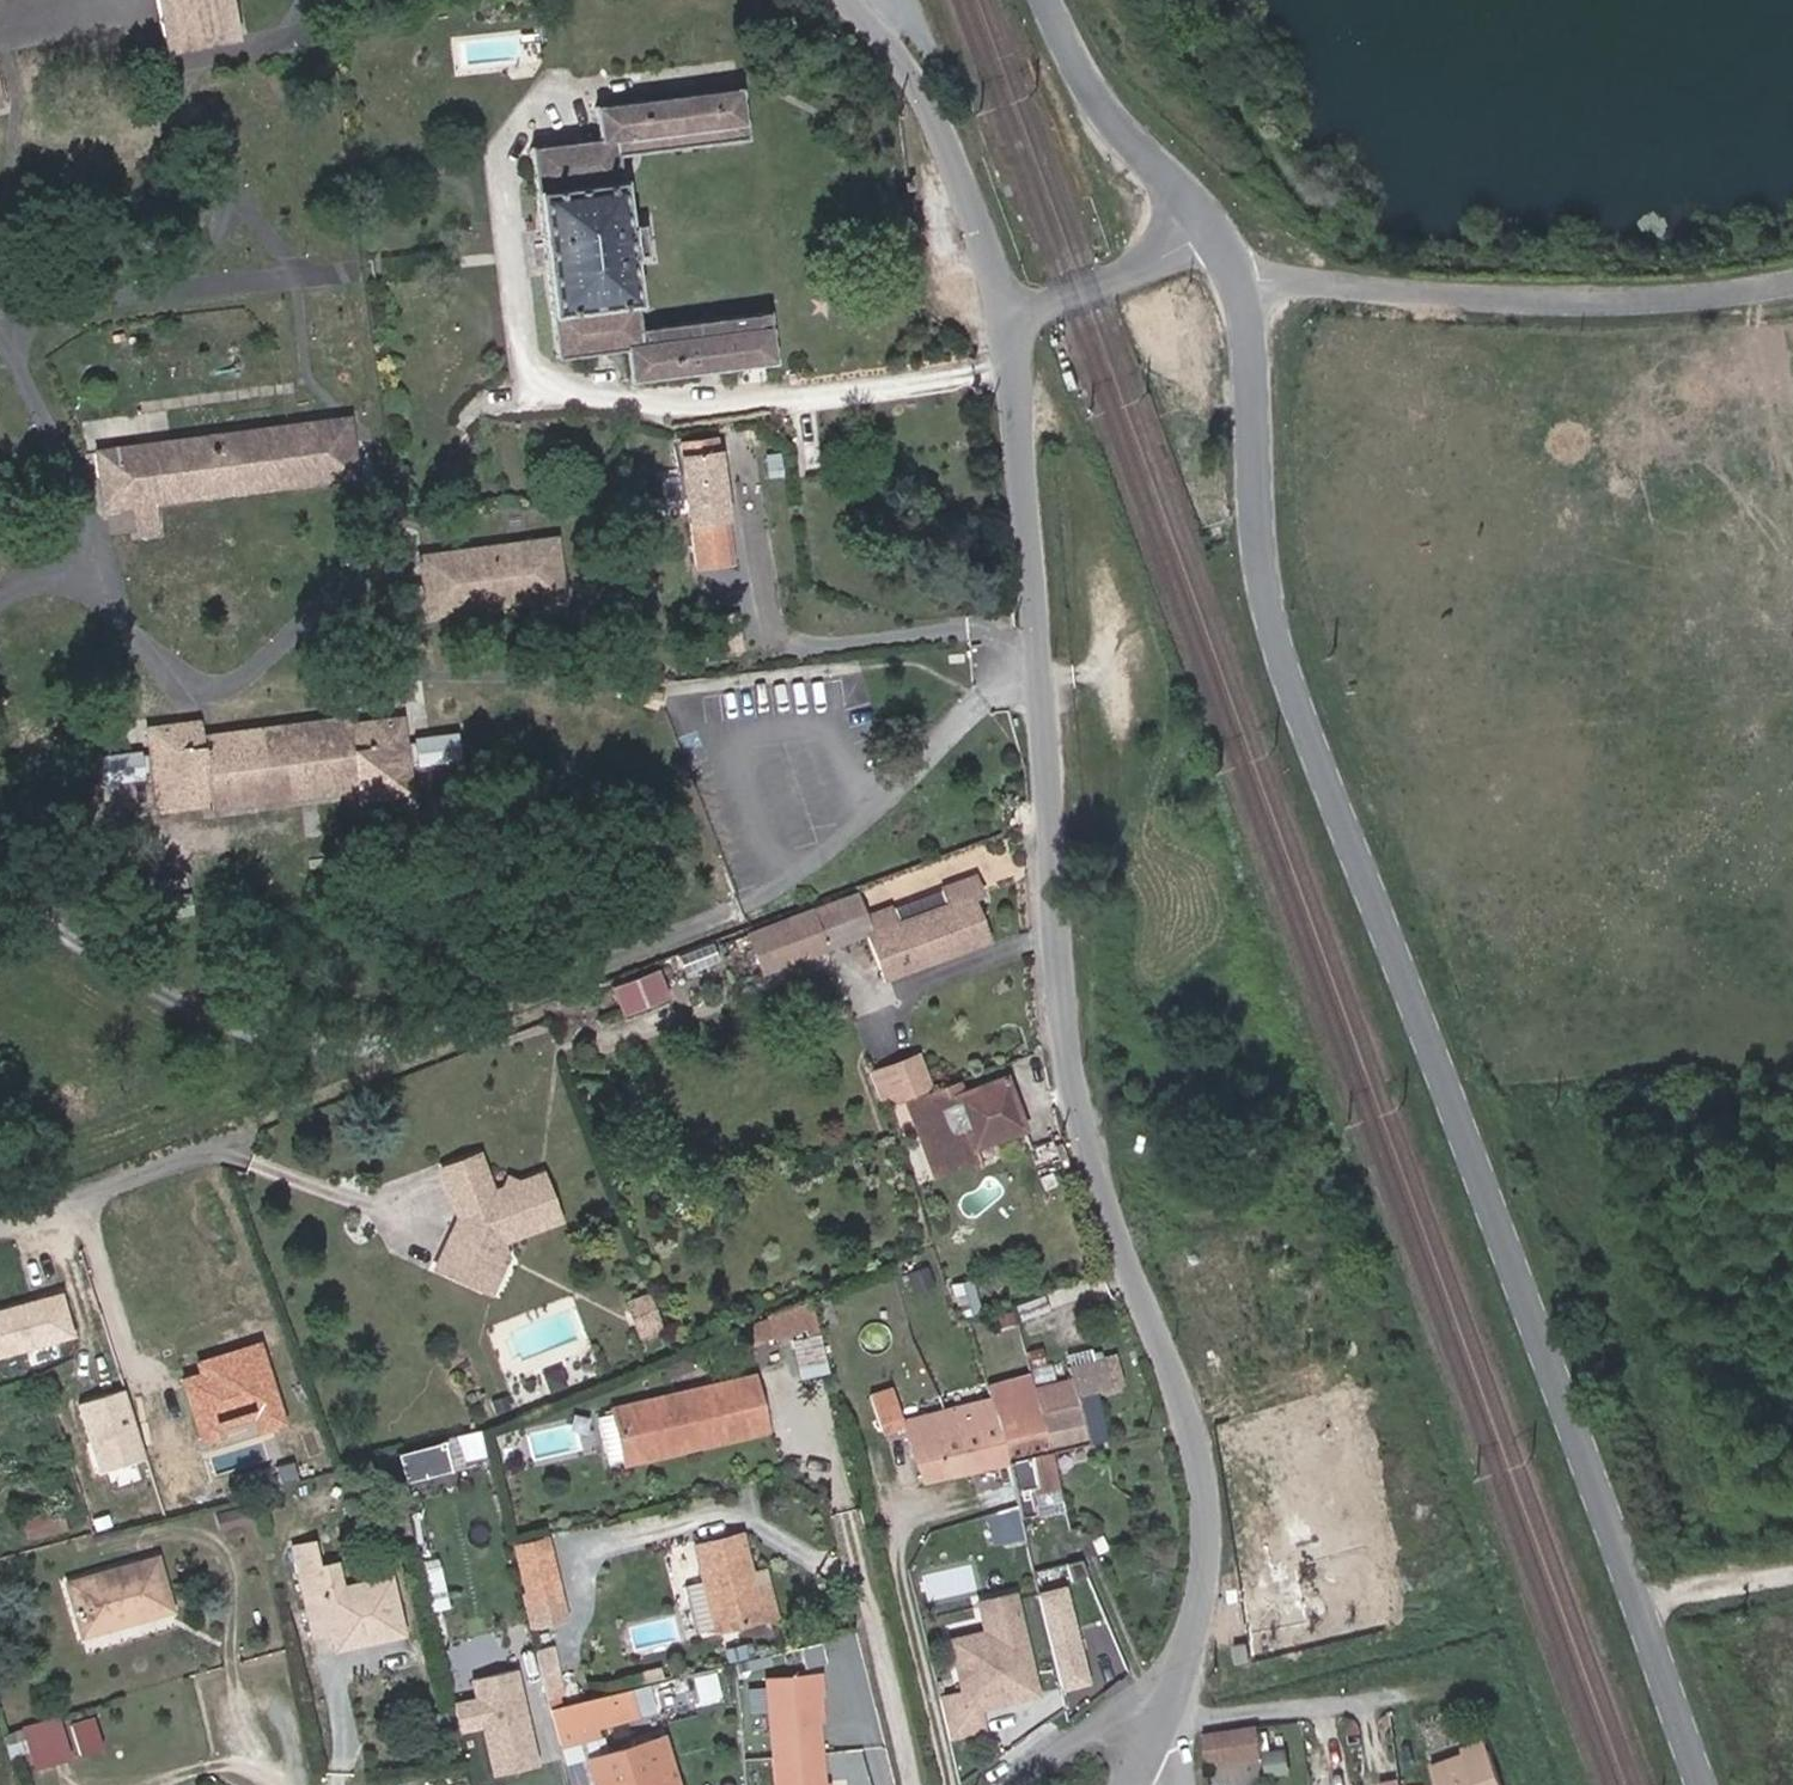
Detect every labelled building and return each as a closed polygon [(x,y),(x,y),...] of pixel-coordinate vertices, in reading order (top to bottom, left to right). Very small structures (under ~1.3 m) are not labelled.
[(229,0),(154,0),(165,53),(237,38),(229,0)] [(623,227),(614,152),(612,139),(740,122),(736,90),(596,109),(600,141),(532,149),(558,356),(626,347),(630,378),(771,360),(766,328),(638,345),(636,331),(627,257),(623,227)] [(614,152),(742,136),(740,122),(612,139),(614,152)] [(645,255),(642,224),(623,227),(627,257),(645,255)] [(638,345),(766,328),(765,315),(636,331),(638,345)] [(102,442),(136,438),(133,414),(100,417),(102,442)] [(349,442),(347,420),(334,422),(337,443),(349,442)] [(151,501),(354,474),(349,442),(337,443),(334,422),(93,453),(97,477),(101,476),(105,507),(135,503),(139,534),(155,531),(151,501)] [(729,561),(714,442),(679,446),(695,566),(729,561)] [(555,548),(554,539),(508,546),(510,554),(555,548)] [(561,596),(555,548),(510,554),(508,546),(421,557),(428,610),(532,596),(532,599),(561,596)] [(429,613),(532,599),(532,596),(428,610),(429,613)] [(409,793),(399,719),(358,725),(359,735),(349,736),(348,726),(346,717),(201,736),(201,733),(190,735),(188,724),(147,729),(157,804),(209,797),(210,808),(356,789),(357,799),(409,793)] [(201,733),(199,722),(188,724),(190,735),(201,733)] [(359,735),(358,725),(348,726),(349,736),(359,735)] [(101,753),(105,781),(151,774),(147,746),(101,753)] [(986,940),(970,897),(979,894),(973,877),(943,888),(949,903),(894,924),(889,909),(864,918),(869,932),(870,934),(869,934),(885,977),(986,940)] [(894,924),(949,903),(943,888),(889,909),(894,924)] [(761,972),(869,932),(864,918),(855,895),(747,935),(761,972)] [(668,997),(657,969),(610,987),(621,1016),(668,997)] [(929,1088),(916,1055),(882,1067),(895,1101),(929,1088)] [(895,1101),(882,1067),(871,1072),(884,1105),(895,1101)] [(974,1146),(1022,1128),(1003,1078),(961,1094),(956,1081),(929,1091),(934,1104),(910,1112),(934,1176),(979,1159),(974,1146)] [(934,1104),(929,1091),(905,1100),(910,1112),(934,1104)] [(500,1242),(558,1220),(541,1174),(517,1183),(507,1179),(503,1188),(491,1193),(477,1156),(440,1170),(455,1208),(458,1207),(462,1217),(455,1232),(450,1234),(434,1268),(479,1288),(500,1242)] [(455,1232),(462,1217),(458,1207),(455,1208),(458,1216),(450,1234),(455,1232)] [(490,1293),(506,1257),(500,1242),(479,1288),(490,1293)] [(1041,1282),(1045,1268),(1032,1265),(1028,1279),(1041,1282)] [(978,1310),(970,1281),(952,1286),(961,1314),(978,1310)] [(1017,1318),(1046,1308),(1041,1293),(1012,1303),(1017,1318)] [(658,1320),(649,1294),(627,1302),(636,1328),(658,1320)] [(816,1320),(808,1297),(743,1323),(751,1343),(775,1333),(776,1336),(816,1320)] [(639,1336),(661,1327),(658,1320),(636,1328),(639,1336)] [(829,1372),(820,1337),(795,1343),(803,1378),(829,1372)] [(202,1437),(284,1413),(263,1341),(181,1365),(202,1437)] [(1045,1362),(1041,1348),(1026,1352),(1030,1366),(1045,1362)] [(1087,1349),(1064,1355),(1067,1367),(1090,1361),(1087,1349)] [(1121,1383),(1114,1356),(1103,1359),(1110,1386),(1121,1383)] [(1089,1442),(1077,1394),(1091,1391),(1110,1386),(1103,1359),(1103,1358),(1067,1367),(1070,1378),(1033,1388),(1049,1452),(1089,1442)] [(625,1463),(765,1429),(753,1376),(612,1409),(613,1413),(623,1459),(625,1463)] [(971,1470),(949,1409),(943,1410),(903,1420),(892,1388),(868,1396),(880,1432),(903,1424),(916,1462),(922,1481),(960,1473),(971,1470)] [(1033,1388),(991,1399),(1007,1462),(1010,1474),(1017,1503),(1019,1514),(1036,1510),(1032,1495),(1058,1489),(1052,1464),(1049,1452),(1033,1388)] [(1102,1439),(1091,1391),(1077,1394),(1089,1442),(1102,1439)] [(1007,1462),(991,1399),(949,1409),(971,1470),(1007,1462)] [(623,1459),(613,1413),(597,1417),(608,1462),(623,1459)] [(400,1447),(411,1496),(461,1486),(456,1463),(488,1456),(482,1430),(400,1447)] [(63,1528),(58,1510),(23,1519),(27,1536),(63,1528)] [(761,1619),(750,1574),(740,1534),(695,1545),(704,1581),(716,1628),(716,1631),(761,1619)] [(557,1584),(545,1537),(515,1545),(527,1592),(557,1584)] [(399,1632),(387,1578),(340,1588),(334,1563),(318,1566),(312,1542),(293,1546),(313,1633),(331,1629),(332,1632),(346,1629),(348,1638),(370,1633),(371,1638),(399,1632)] [(170,1610),(155,1558),(67,1582),(81,1635),(170,1610)] [(770,1617),(759,1572),(750,1574),(761,1619),(770,1617)] [(716,1628),(704,1581),(684,1586),(696,1633),(716,1628)] [(565,1620),(557,1584),(527,1592),(520,1593),(529,1629),(565,1620)] [(1086,1681),(1064,1589),(1039,1595),(1061,1688),(1086,1681)] [(940,1699),(950,1740),(984,1731),(979,1708),(991,1705),(994,1700),(1001,1698),(1002,1702),(1037,1694),(1013,1594),(978,1602),(985,1633),(972,1654),(954,1659),(963,1694),(940,1699)] [(1104,1622),(1080,1631),(1098,1675),(1121,1666),(1104,1622)] [(348,1638),(346,1629),(332,1632),(335,1646),(371,1638),(370,1633),(348,1638)] [(950,1641),(954,1659),(972,1654),(985,1633),(950,1641)] [(806,1661),(858,1663),(858,1638),(807,1637),(806,1661)] [(1248,1659),(1246,1643),(1234,1645),(1237,1661),(1248,1659)] [(513,1669),(471,1679),(476,1699),(452,1705),(458,1730),(472,1727),(470,1719),(480,1716),(482,1725),(493,1775),(535,1766),(513,1669)] [(559,1696),(553,1671),(540,1675),(545,1696),(546,1699),(559,1696)] [(702,1700),(721,1697),(716,1672),(697,1676),(702,1700)] [(819,1752),(813,1697),(820,1696),(818,1675),(766,1680),(773,1756),(819,1752)] [(596,1736),(594,1726),(633,1716),(626,1689),(548,1708),(560,1746),(596,1736)] [(480,1716),(470,1719),(472,1727),(482,1725),(480,1716)] [(70,1756),(59,1718),(21,1729),(33,1767),(70,1756)] [(1264,1756),(1261,1723),(1205,1727),(1207,1760),(1264,1756)] [(660,1737),(588,1759),(596,1784),(675,1784),(660,1737)] [(1465,1757),(1488,1749),(1485,1741),(1463,1749),(1464,1754),(1465,1757)] [(828,1752),(832,1784),(871,1784),(869,1765),(885,1762),(882,1744),(828,1752)] [(1488,1749),(1465,1757),(1464,1754),(1430,1766),(1437,1784),(1501,1784),(1488,1749)] [(819,1752),(773,1756),(776,1784),(822,1784),(819,1752)] [(1283,1771),(1280,1753),(1263,1756),(1266,1774),(1283,1771)]
